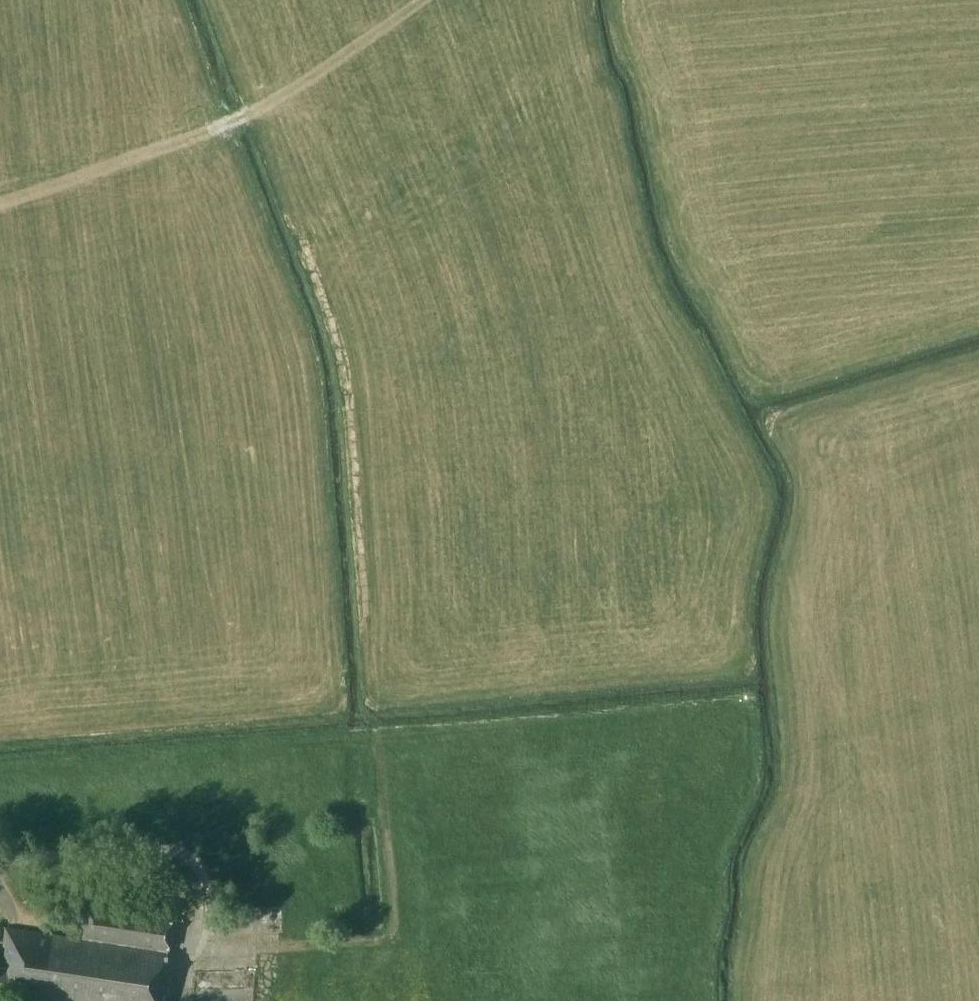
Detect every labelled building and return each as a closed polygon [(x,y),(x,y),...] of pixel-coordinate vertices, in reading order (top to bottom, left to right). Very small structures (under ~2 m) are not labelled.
[(150,899),(148,914),(84,905),(79,938),(5,928),(0,966),(0,995),(16,997),(16,1000),(163,1000),(175,902),(150,899)]
